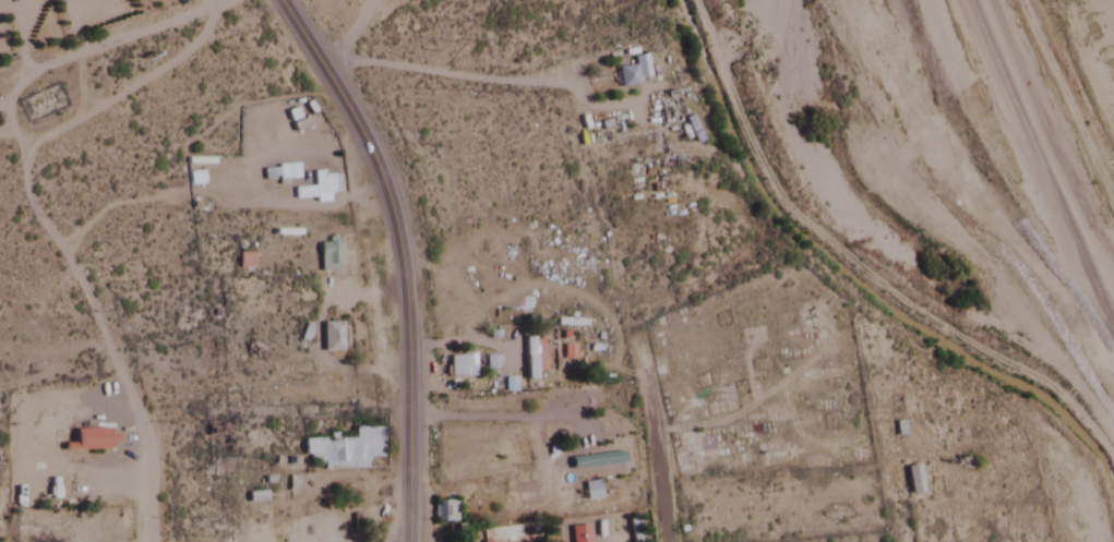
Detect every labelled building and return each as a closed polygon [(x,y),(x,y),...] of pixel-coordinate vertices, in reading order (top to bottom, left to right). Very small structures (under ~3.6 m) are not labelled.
[(637,78),(647,77),(645,55),(631,56),(632,67),(615,68),(617,88),(637,86),(637,78)] [(188,173),(188,185),(202,184),(202,173),(188,173)] [(292,189),(293,198),(336,197),(335,173),(311,174),(312,188),(292,189)] [(318,272),(337,272),(337,244),(318,244),(318,272)] [(251,270),(251,254),(237,254),(237,270),(251,270)] [(339,323),(321,323),(321,353),(339,353),(339,323)] [(542,337),(524,337),(524,383),(541,384),(542,337)] [(447,377),(474,377),(474,357),(447,357),(447,377)] [(366,470),(366,458),(380,458),(380,428),(351,428),(351,439),(303,439),(304,465),(322,465),(322,470),(366,470)] [(73,429),(73,443),(63,443),(63,451),(110,451),(110,429),(73,429)] [(620,456),(569,456),(569,467),(620,467),(620,456)] [(904,468),(908,496),(921,494),(917,466),(904,468)] [(20,470),(20,482),(62,482),(62,470),(37,470),(20,470)] [(583,500),(599,499),(598,482),(582,483),(583,500)] [(434,518),(448,523),(454,507),(440,502),(434,518)] [(630,541),(642,541),(639,518),(628,519),(630,541)] [(570,527),(570,541),(588,541),(588,527),(570,527)]
